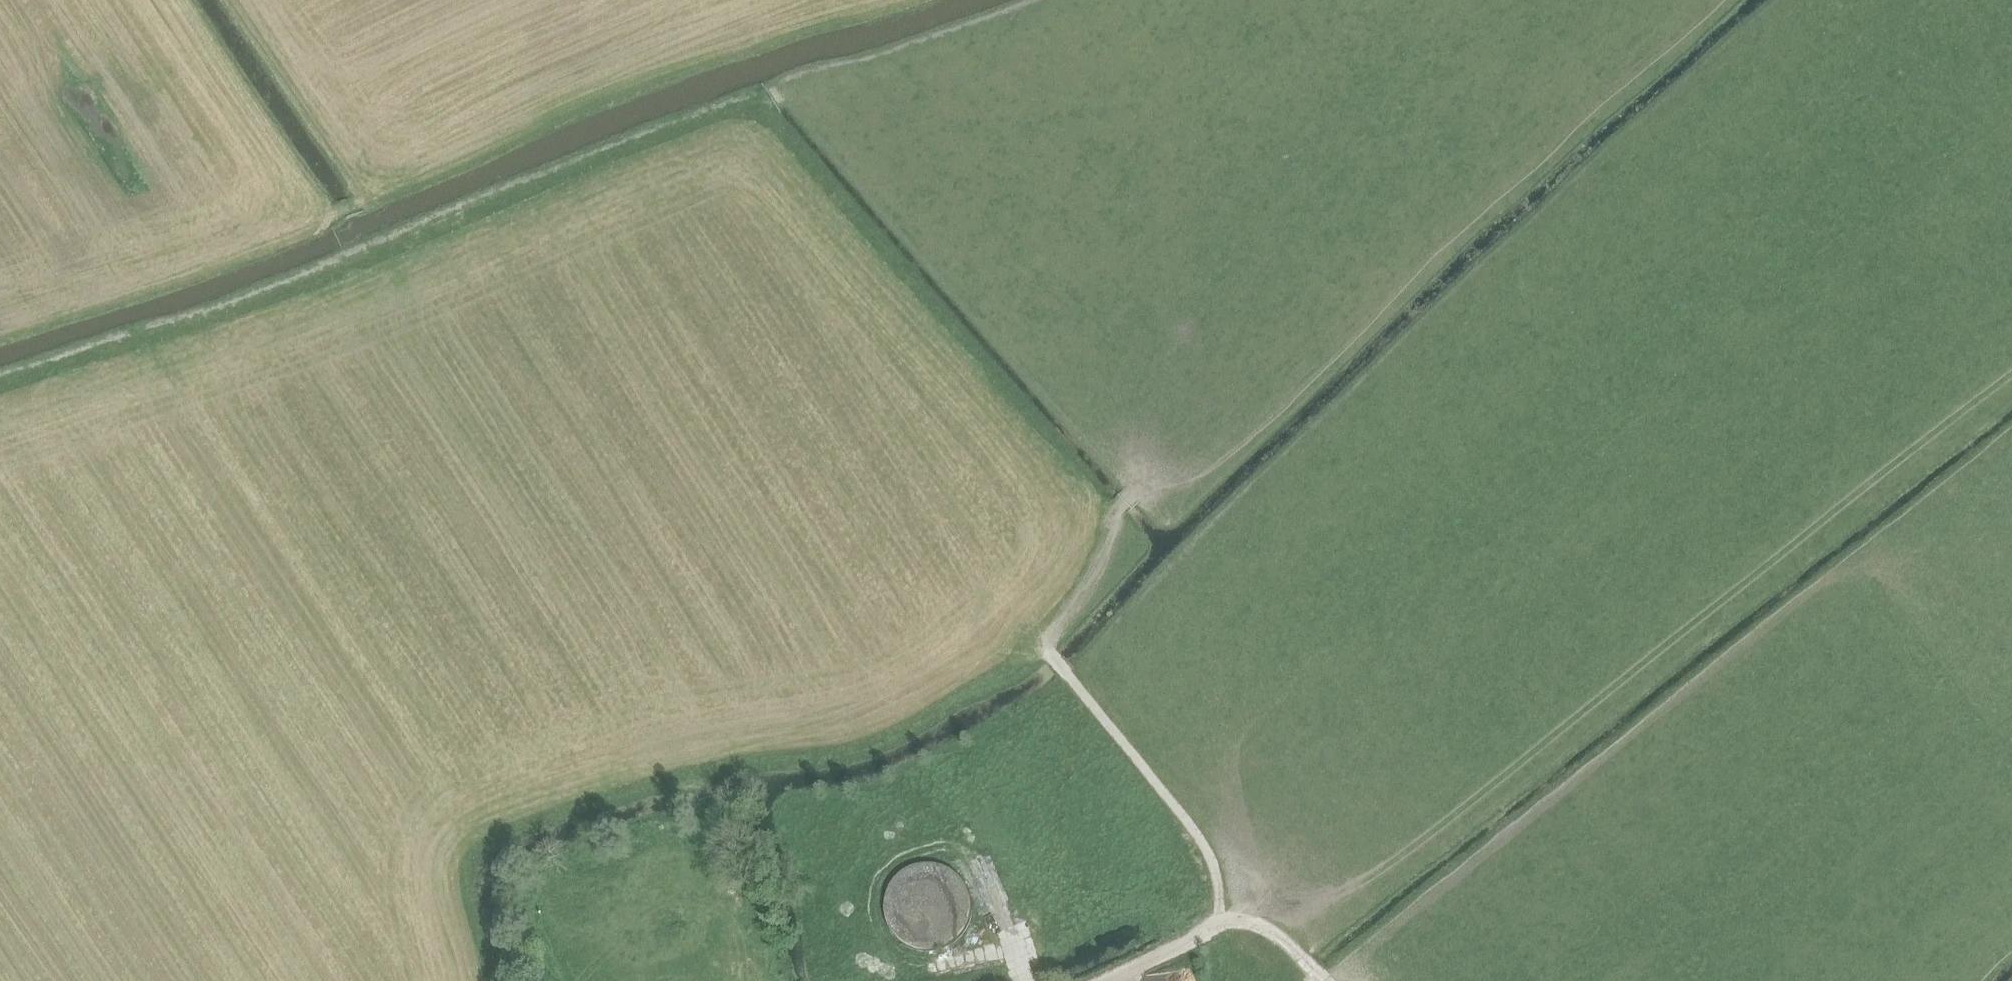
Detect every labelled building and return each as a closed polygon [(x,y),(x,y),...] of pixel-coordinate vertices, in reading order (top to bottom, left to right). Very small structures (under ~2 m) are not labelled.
[(898,872),(900,938),(968,935),(966,869),(898,872)]
